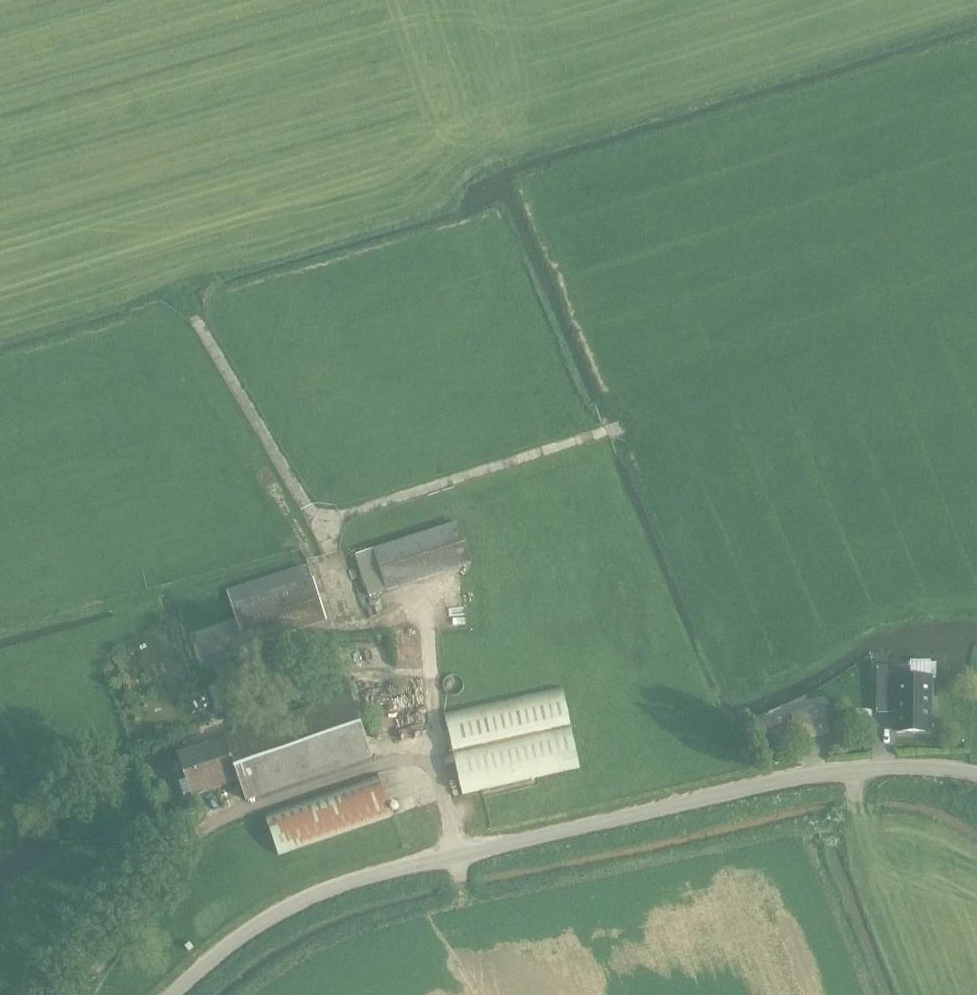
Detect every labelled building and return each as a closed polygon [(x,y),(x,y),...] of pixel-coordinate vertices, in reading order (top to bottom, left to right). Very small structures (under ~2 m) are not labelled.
[(370,597),(388,591),(471,565),(457,523),(375,550),(356,556),(370,597)] [(314,579),(310,580),(305,565),(227,590),(232,605),(245,647),(327,620),(314,579)] [(910,668),(878,667),(878,713),(892,713),(892,712),(898,712),(897,732),(931,732),(931,677),(910,677),(910,668)] [(461,792),(463,792),(579,766),(562,689),(444,716),(461,792)] [(247,801),(373,758),(351,694),(266,723),(260,706),(233,715),(239,733),(225,737),(226,739),(181,754),(195,796),(240,781),(247,801)] [(830,731),(823,707),(792,715),(799,740),(830,731)] [(379,775),(265,815),(279,854),(393,816),(379,775)] [(184,946),(189,952),(194,947),(189,942),(184,946)]
